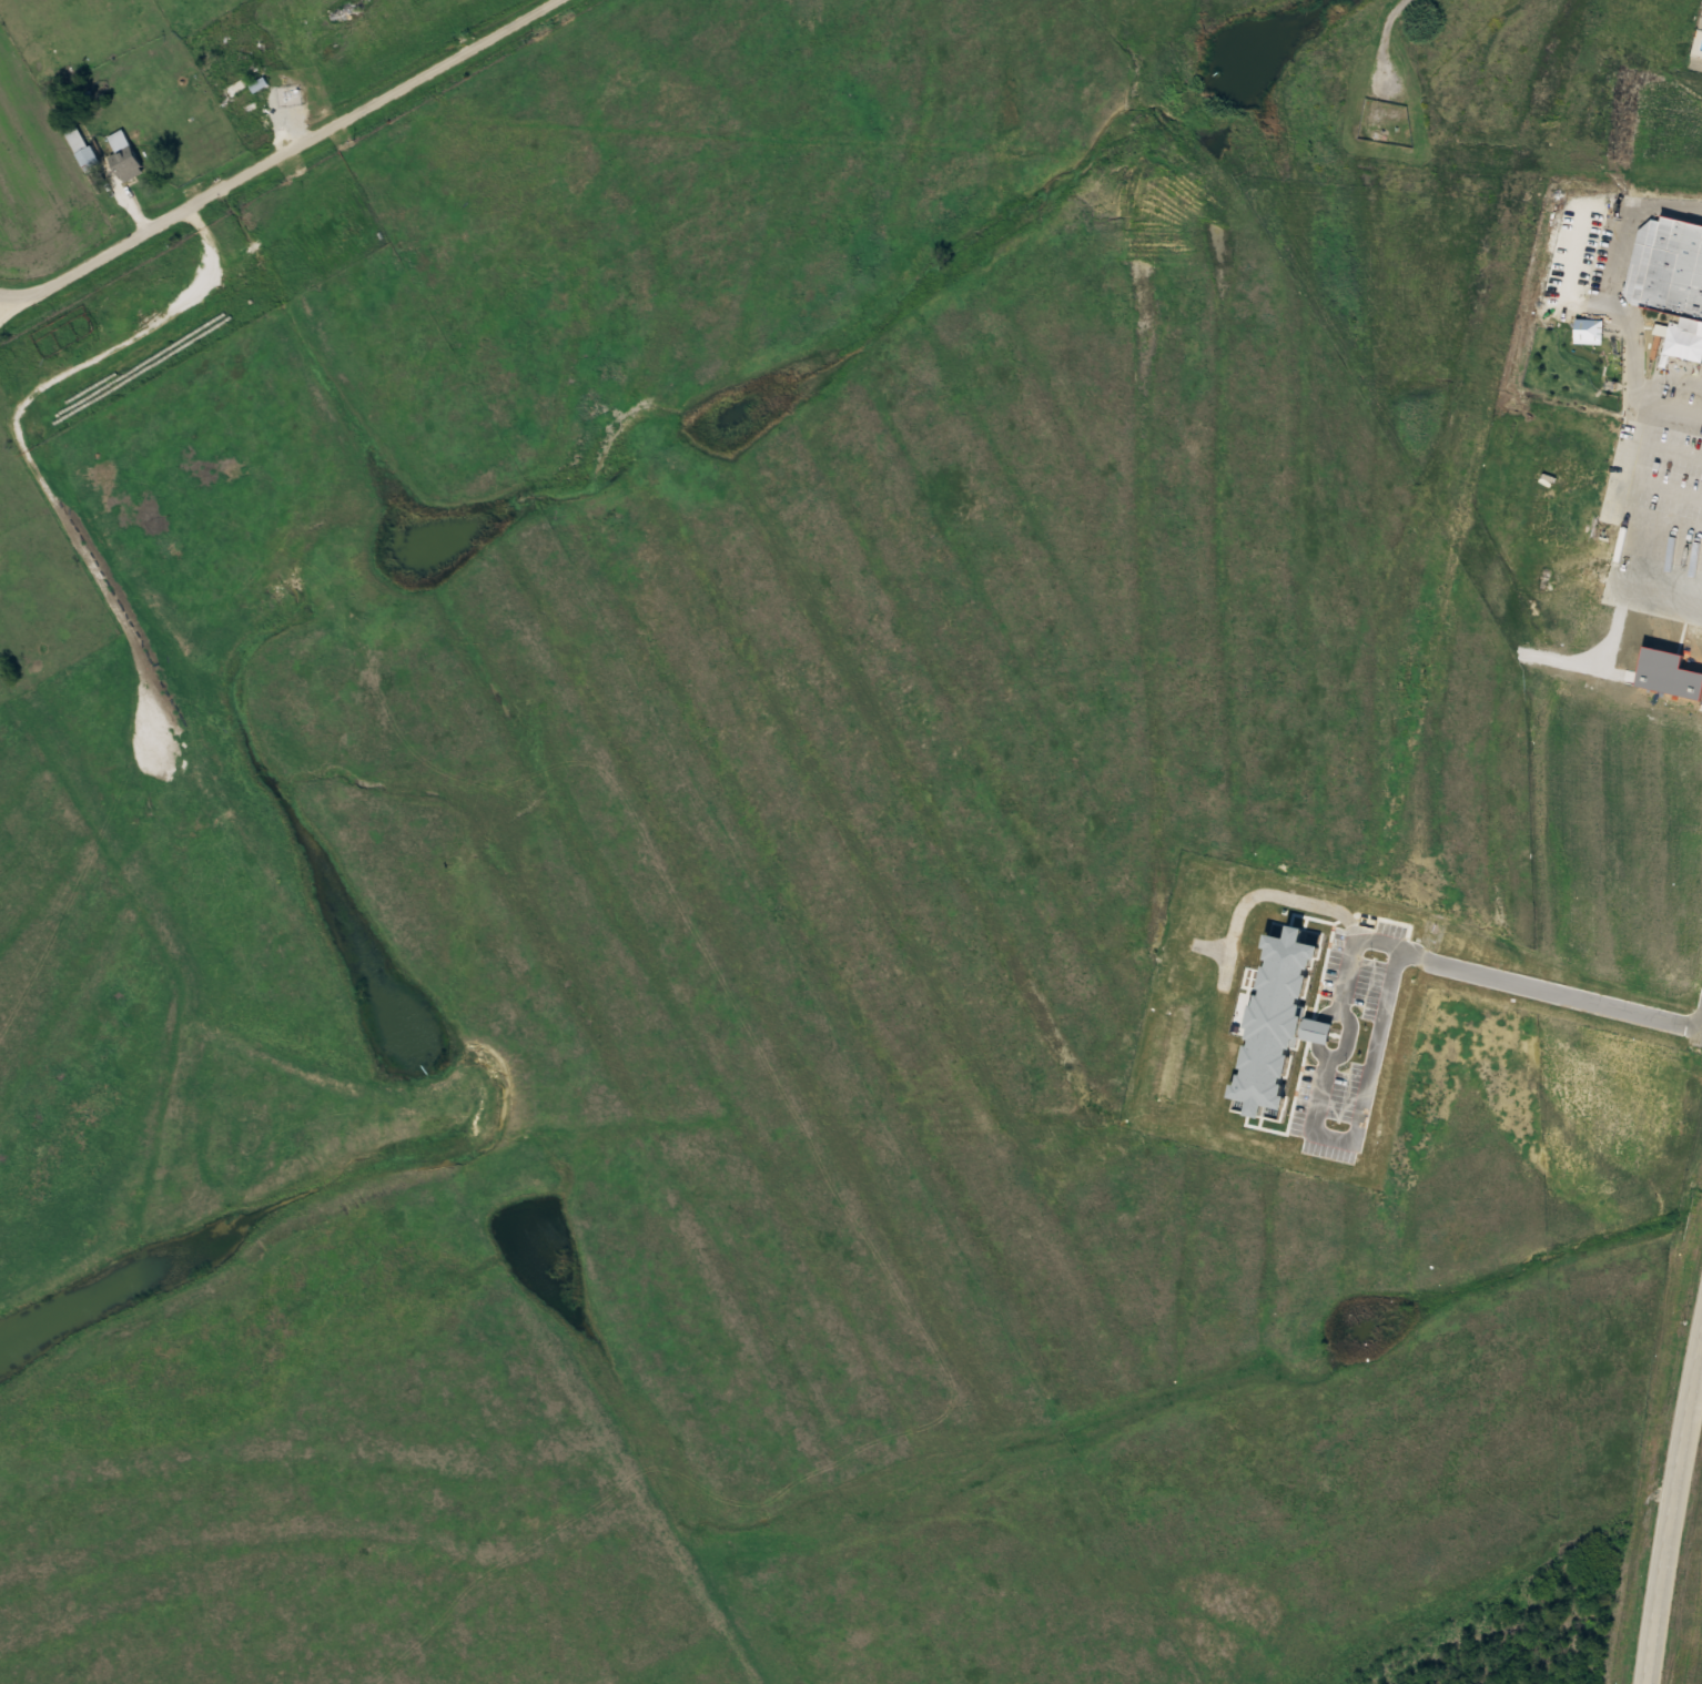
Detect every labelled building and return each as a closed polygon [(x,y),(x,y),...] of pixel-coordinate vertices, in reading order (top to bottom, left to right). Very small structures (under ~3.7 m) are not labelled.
[(77,77),(69,65),(54,75),(62,87),(77,77)] [(254,83),(249,74),(224,88),(240,116),(259,106),(253,94),(270,85),(266,77),(254,83)] [(100,164),(78,122),(63,130),(85,172),(100,164)] [(110,157),(122,180),(146,168),(134,144),(110,157)] [(1673,215),(1701,222),(1701,323),(1643,311),(1637,304),(1644,271),(1651,241),(1659,242),(1662,223),(1671,225),(1673,215)]
